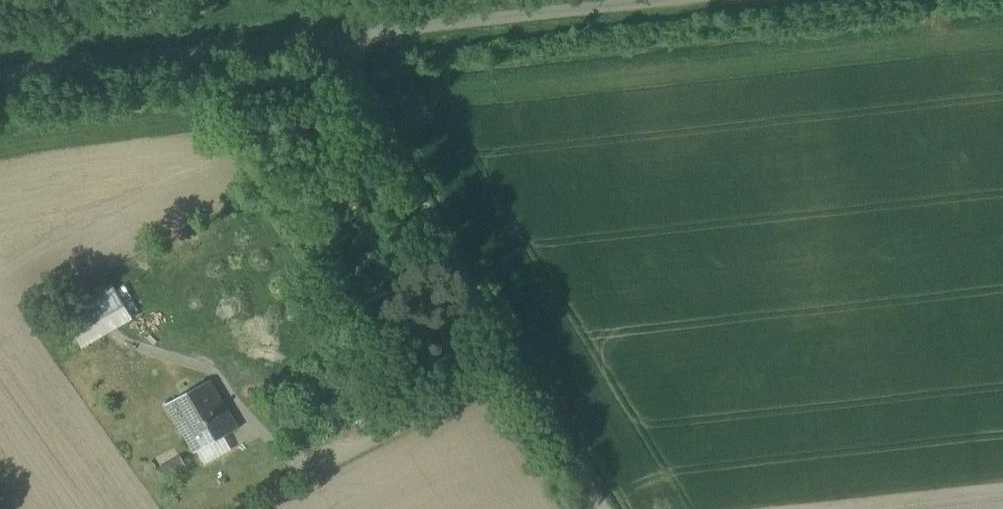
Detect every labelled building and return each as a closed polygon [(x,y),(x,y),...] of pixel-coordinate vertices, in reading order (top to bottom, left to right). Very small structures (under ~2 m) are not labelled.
[(99,295),(64,315),(76,336),(111,316),(99,295)] [(209,383),(171,404),(198,451),(237,428),(209,383)]
